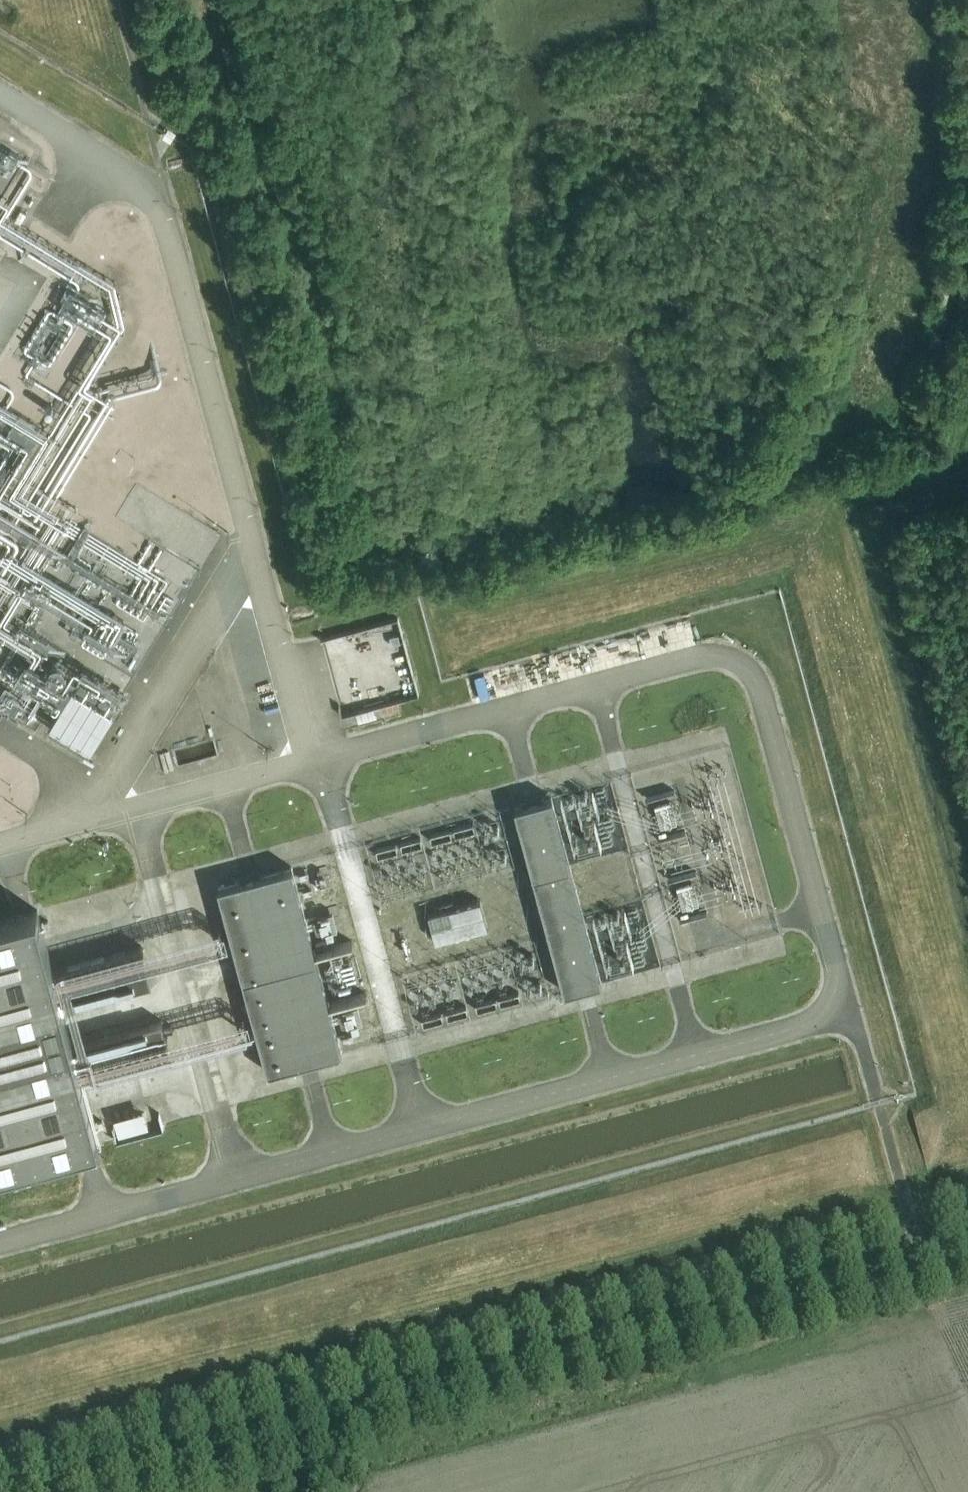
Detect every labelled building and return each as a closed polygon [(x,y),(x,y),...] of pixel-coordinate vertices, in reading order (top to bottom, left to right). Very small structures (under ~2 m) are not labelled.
[(49,723),(90,748),(113,710),(72,685),(49,723)] [(376,715),(373,705),(355,710),(358,719),(376,715)] [(569,867),(550,797),(514,807),(564,990),(600,981),(582,914),(569,867)] [(339,1050),(290,866),(218,885),(268,1069),(339,1050)] [(427,914),(435,941),(487,927),(479,900),(427,914)] [(0,919),(0,1029),(65,1012),(64,1008),(119,993),(152,985),(142,946),(109,955),(53,970),(37,909),(0,919)] [(0,1029),(0,1164),(97,1139),(81,1079),(138,1064),(170,1056),(161,1022),(129,1030),(73,1045),(72,1041),(65,1012),(0,1029)] [(119,1133),(150,1124),(145,1106),(114,1114),(119,1133)]
